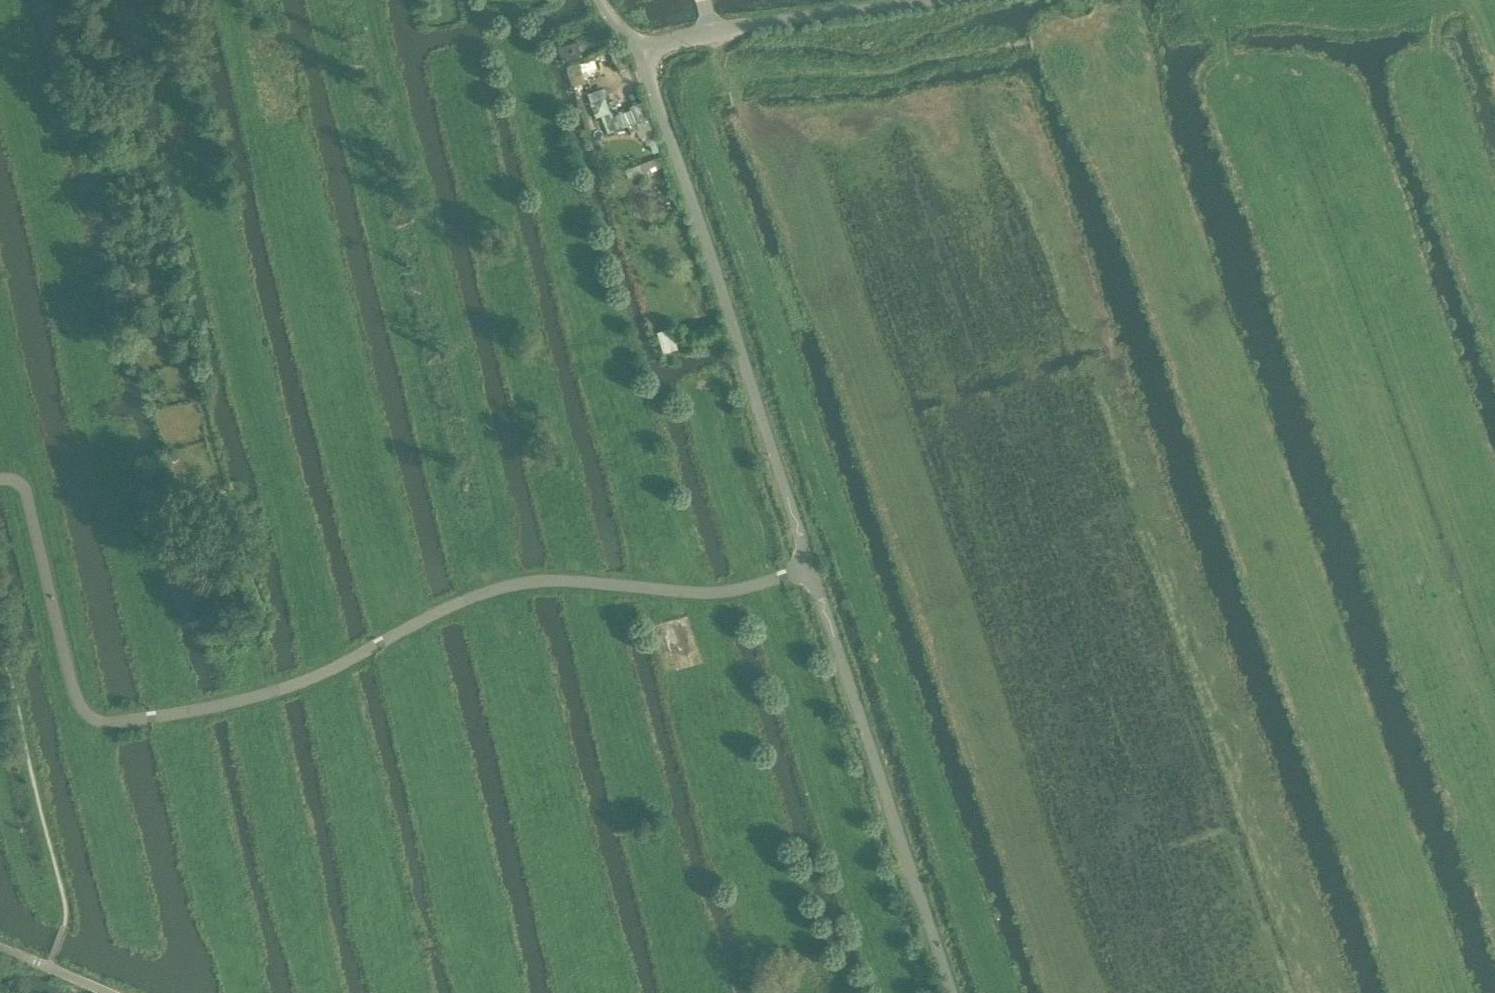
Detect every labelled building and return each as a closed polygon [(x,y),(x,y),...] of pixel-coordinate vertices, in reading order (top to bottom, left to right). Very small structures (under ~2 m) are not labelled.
[(563,63),(582,56),(577,42),(558,48),(563,63)] [(605,96),(589,102),(595,118),(601,116),(607,134),(621,129),(621,128),(628,125),(631,134),(652,126),(644,104),(630,109),(631,112),(614,119),(605,96)] [(629,181),(665,167),(661,157),(625,172),(629,181)] [(172,318),(160,323),(164,336),(177,332),(172,318)] [(155,325),(144,329),(148,341),(160,337),(155,325)] [(663,355),(677,351),(671,328),(656,333),(663,355)]
